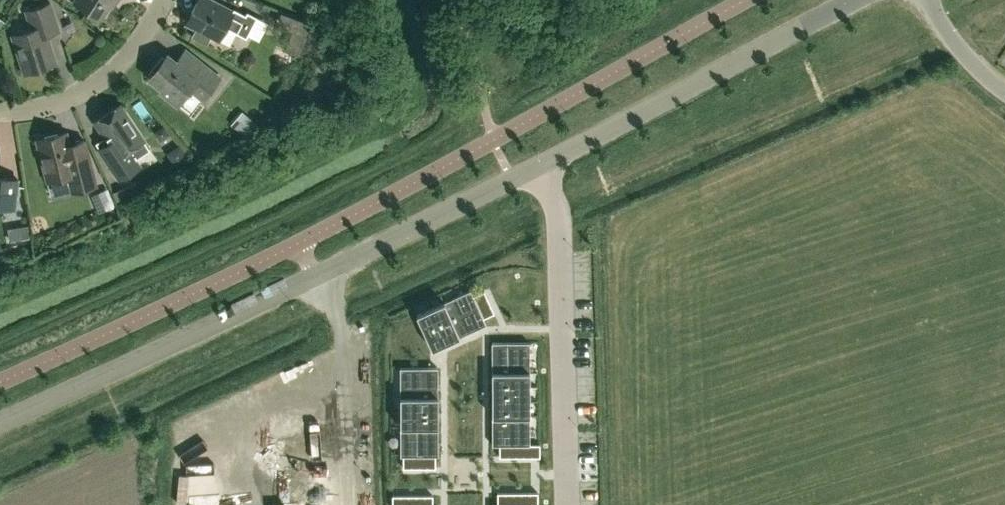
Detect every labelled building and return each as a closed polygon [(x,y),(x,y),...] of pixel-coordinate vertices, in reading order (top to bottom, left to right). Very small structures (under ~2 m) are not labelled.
[(74,1),(100,18),(112,0),(75,0),(74,1)] [(214,0),(197,0),(186,22),(196,27),(192,35),(207,43),(211,35),(219,39),(226,26),(246,37),(264,3),(256,0),(238,0),(233,10),(214,0)] [(24,72),(55,62),(46,34),(59,30),(50,1),(26,9),(32,28),(12,34),(24,72)] [(310,26),(298,22),(294,35),(305,38),(310,26)] [(189,71),(167,54),(149,76),(163,87),(161,89),(178,103),(190,87),(204,98),(220,77),(198,60),(189,71)] [(119,178),(130,171),(119,155),(144,139),(120,104),(95,120),(111,144),(101,151),(119,178)] [(246,136),(257,124),(245,114),(234,127),(246,136)] [(155,130),(158,135),(163,137),(169,134),(163,125),(155,130)] [(85,138),(69,142),(67,132),(37,139),(47,180),(68,175),(72,191),(97,185),(89,155),(85,138)] [(15,207),(18,179),(0,177),(0,205),(15,207)] [(149,189),(145,180),(136,183),(136,182),(112,192),(116,202),(117,202),(135,195),(135,196),(141,194),(140,193),(149,189)] [(91,195),(97,210),(99,214),(115,208),(113,203),(107,188),(91,195)] [(11,241),(31,238),(29,224),(9,228),(11,241)] [(455,294),(471,319),(480,315),(464,287),(455,294)] [(488,298),(485,291),(474,296),(477,303),(488,298)] [(441,301),(458,326),(469,321),(453,293),(441,301)] [(491,306),(488,298),(477,303),(481,311),(491,306)] [(441,302),(424,311),(441,339),(456,328),(441,302)] [(494,314),(491,306),(481,311),(484,318),(494,314)] [(524,366),(491,367),(492,380),(524,380),(524,366)] [(524,383),(492,382),(492,392),(524,393),(524,383)] [(390,385),(389,400),(438,398),(438,383),(390,385)] [(524,393),(492,393),(492,403),(525,402),(524,393)] [(524,403),(493,403),(493,413),(525,412),(524,403)] [(389,411),(389,420),(440,420),(440,411),(389,411)] [(389,422),(391,438),(440,439),(440,422),(389,422)] [(515,457),(515,444),(506,444),(506,457),(515,457)] [(523,457),(523,444),(515,444),(515,457),(523,457)] [(539,457),(539,444),(531,444),(531,457),(539,457)] [(419,466),(419,453),(410,453),(410,466),(419,466)] [(427,466),(427,453),(419,453),(419,466),(427,466)] [(521,504),(521,493),(513,493),(513,504),(521,504)] [(530,504),(530,493),(521,493),(521,504),(529,504),(530,504)] [(408,494),(399,494),(399,504),(408,504),(408,494)] [(432,494),(424,494),(424,504),(432,504),(432,494)] [(505,504),(505,494),(497,494),(497,504),(505,504)]
